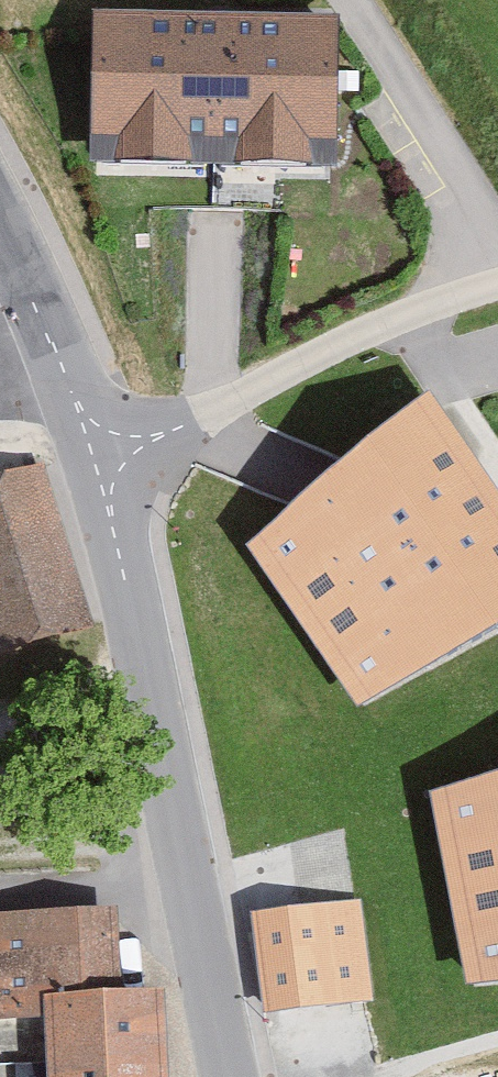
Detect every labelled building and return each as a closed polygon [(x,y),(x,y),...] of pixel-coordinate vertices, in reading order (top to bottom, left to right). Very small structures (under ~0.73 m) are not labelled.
[(341,32),(96,28),(94,179),(339,182),(341,32)] [(244,529),(359,696),(497,615),(497,477),(428,376),(368,405),(244,529)] [(0,477),(0,651),(89,626),(43,465),(0,477)] [(427,781),(470,971),(497,969),(497,750),(427,781)] [(367,900),(268,911),(280,1010),(379,998),(367,900)] [(0,911),(0,1020),(59,1018),(59,998),(124,995),(122,909),(0,911)] [(59,998),(62,1076),(177,1076),(174,993),(124,995),(59,998)]
